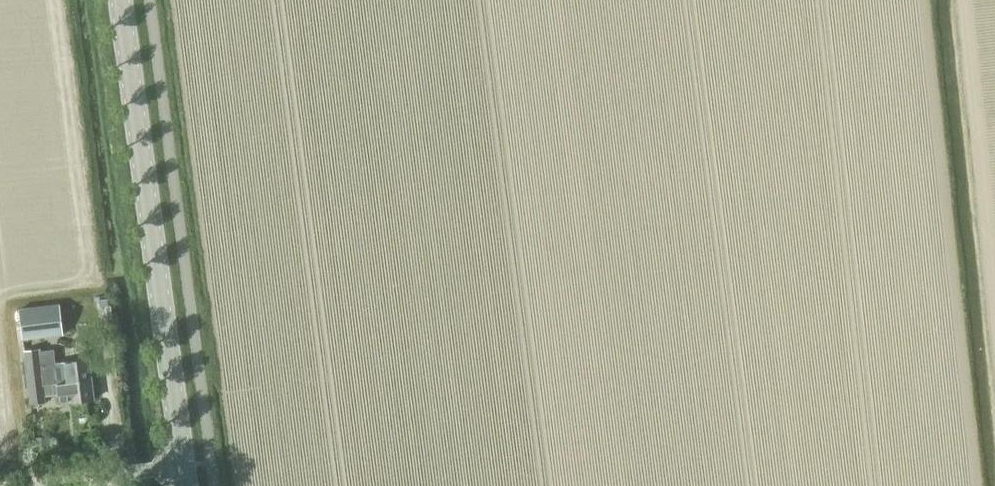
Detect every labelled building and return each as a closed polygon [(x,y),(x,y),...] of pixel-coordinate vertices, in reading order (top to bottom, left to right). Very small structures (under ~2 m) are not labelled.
[(21,330),(33,329),(34,338),(62,334),(59,304),(19,309),(21,330)] [(55,364),(54,349),(38,351),(38,349),(24,351),(28,387),(90,379),(88,359),(64,362),(64,363),(55,364)] [(69,402),(93,399),(90,379),(28,387),(30,403),(44,401),(44,396),(58,394),(59,403),(69,402)] [(50,453),(49,437),(34,438),(35,455),(50,453)]
